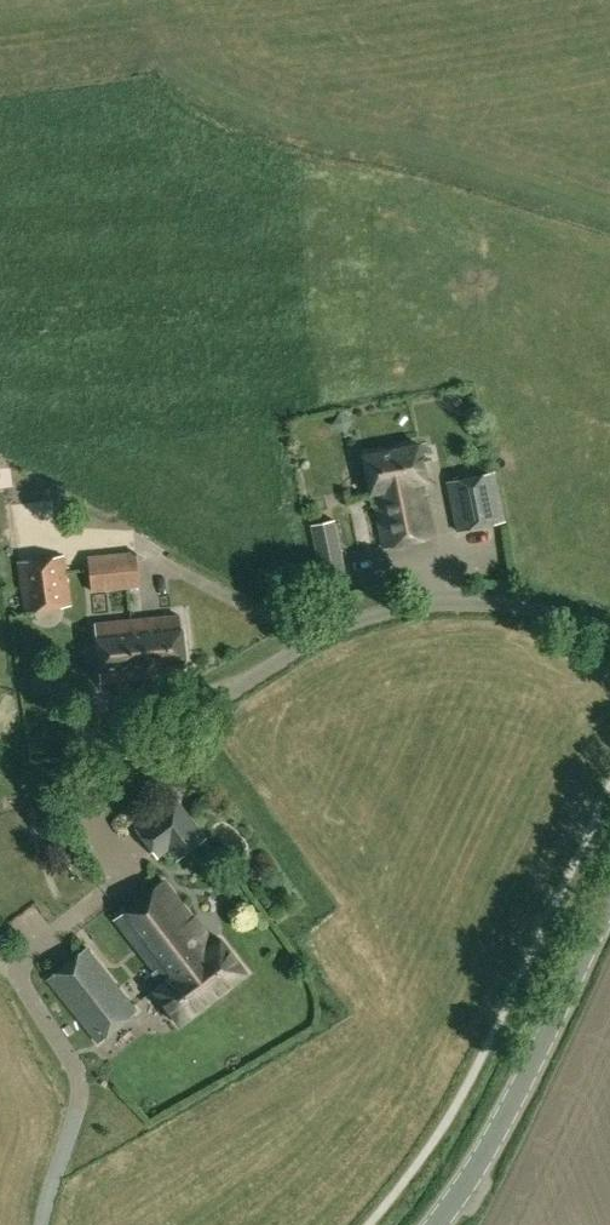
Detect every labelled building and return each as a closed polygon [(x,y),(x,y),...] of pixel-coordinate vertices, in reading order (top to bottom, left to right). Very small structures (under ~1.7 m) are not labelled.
[(434,536),(424,482),(427,481),(419,443),(363,455),(370,492),(373,492),(384,546),(434,536)] [(505,521),(494,471),(447,481),(458,531),(505,521)] [(310,602),(351,594),(335,521),(311,525),(321,575),(304,579),(310,602)] [(88,556),(93,591),(140,587),(136,551),(88,556)] [(71,605),(63,555),(18,561),(25,612),(71,605)] [(186,673),(180,615),(95,623),(101,682),(186,673)] [(204,837),(175,799),(137,828),(157,855),(169,846),(178,858),(204,837)] [(164,880),(139,900),(114,919),(154,972),(153,973),(161,983),(153,989),(180,1024),(247,972),(220,938),(213,944),(164,880)] [(240,907),(250,925),(261,918),(251,900),(240,907)] [(98,1042),(137,1010),(87,947),(48,979),(98,1042)]
